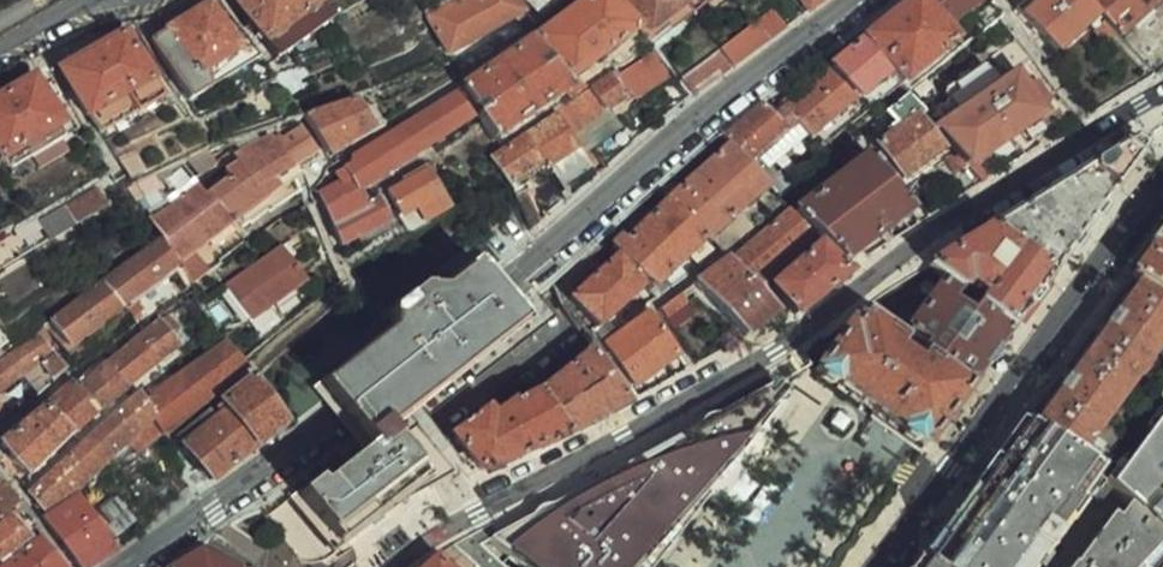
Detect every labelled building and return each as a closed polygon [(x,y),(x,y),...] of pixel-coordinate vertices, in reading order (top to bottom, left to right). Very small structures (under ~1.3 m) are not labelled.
[(322,0),(235,0),(279,59),(335,17),(322,0)] [(522,0),(458,0),(431,14),(449,49),(519,12),(528,29),(535,24),(522,0)] [(535,24),(566,0),(522,0),(535,24)] [(615,0),(589,0),(536,38),(570,81),(638,30),(615,0)] [(651,28),(684,3),(682,0),(630,0),(651,28)] [(695,10),(708,0),(687,0),(695,10)] [(807,4),(812,9),(823,0),(804,0),(807,4)] [(980,0),(913,0),(868,36),(898,72),(904,81),(956,40),(946,27),(980,0)] [(1002,17),(1007,13),(997,0),(996,0),(983,11),(993,24),(1002,17)] [(1089,0),(1028,0),(1019,8),(1039,34),(1034,39),(1048,58),(1101,13),(1089,0)] [(1101,13),(1120,34),(1158,0),(1089,0),(1101,13)] [(202,73),(237,50),(202,3),(149,39),(191,102),(212,88),(202,73)] [(1124,39),(1157,74),(1162,69),(1162,4),(1124,39)] [(724,49),(732,60),(791,15),(784,6),(724,49)] [(791,15),(732,60),(694,92),(695,95),(795,21),(791,15)] [(127,34),(61,70),(89,116),(91,114),(104,134),(165,99),(127,34)] [(898,72),(868,36),(832,64),(861,100),(898,72)] [(480,112),(486,123),(492,132),(566,86),(576,97),(581,94),(570,81),(536,38),(465,88),(480,112)] [(684,78),(694,92),(732,60),(724,49),(684,78)] [(641,103),(676,79),(657,55),(625,78),(641,103)] [(983,63),(949,87),(948,92),(953,101),(949,103),(948,109),(955,119),(940,129),(958,150),(973,168),(985,182),(994,176),(980,159),(1046,114),(1043,110),(1051,105),(1053,100),(1040,82),(1035,81),(1027,87),(1019,75),(1014,78),(1007,68),(1001,67),(994,72),(988,64),(983,63)] [(802,128),(811,140),(861,100),(832,64),(821,71),(781,104),(802,128)] [(616,75),(615,73),(581,94),(576,97),(559,108),(562,112),(573,130),(630,96),(616,75)] [(63,125),(57,114),(50,103),(59,98),(51,84),(42,89),(36,78),(0,100),(0,155),(3,160),(26,147),(63,125)] [(356,178),(361,189),(480,112),(465,88),(355,158),(354,166),(340,173),(345,184),(356,178)] [(939,129),(910,93),(889,109),(901,126),(878,143),(904,178),(944,150),(932,133),(939,129)] [(305,114),(328,153),(344,145),(374,128),(358,99),(305,114)] [(742,122),(731,144),(754,167),(764,159),(802,128),(781,104),(773,110),(767,104),(742,122)] [(66,108),(57,114),(63,125),(26,147),(32,156),(79,129),(66,108)] [(580,143),(573,130),(562,112),(530,132),(544,157),(548,164),(580,143)] [(273,130),(237,151),(241,158),(265,199),(281,187),(275,177),(319,149),(304,125),(285,137),(280,140),(275,134),(273,130)] [(774,169),(811,140),(802,128),(764,159),(774,169)] [(275,134),(280,140),(285,137),(280,131),(275,134)] [(524,205),(535,228),(545,218),(528,187),(526,189),(518,174),(544,157),(530,132),(496,154),(524,205)] [(1147,145),(1137,136),(996,224),(1055,269),(1147,145)] [(770,184),(754,167),(731,144),(673,198),(707,238),(770,184)] [(959,178),(973,168),(958,150),(945,160),(959,178)] [(121,159),(133,180),(149,172),(139,152),(121,159)] [(869,154),(796,211),(819,235),(827,243),(844,260),(911,209),(869,154)] [(164,236),(165,237),(182,263),(183,264),(198,253),(265,199),(241,158),(227,169),(232,176),(209,194),(200,181),(152,216),(164,236)] [(413,172),(416,178),(430,169),(426,164),(413,172)] [(454,207),(432,169),(430,169),(416,178),(391,194),(402,215),(417,207),(427,222),(454,207)] [(173,190),(164,174),(133,189),(148,210),(173,190)] [(361,189),(356,178),(345,184),(323,195),(325,201),(334,222),(369,206),(361,189)] [(99,189),(43,222),(52,239),(109,207),(99,189)] [(719,252),(707,238),(673,198),(631,238),(626,233),(613,245),(619,252),(647,284),(651,289),(668,276),(676,285),(719,252)] [(369,206),(334,222),(344,245),(357,239),(391,223),(379,201),(369,206)] [(762,291),(819,235),(796,211),(791,205),(730,257),(762,291)] [(357,239),(363,249),(396,232),(391,223),(357,239)] [(928,266),(945,279),(1012,326),(1055,269),(996,224),(928,266)] [(1132,276),(1162,298),(1162,233),(1132,276)] [(165,237),(108,283),(125,306),(139,323),(145,319),(141,315),(146,310),(138,297),(182,263),(165,237)] [(824,245),(773,286),(794,309),(799,314),(849,273),(824,245)] [(254,324),(308,286),(285,250),(230,289),(254,324)] [(599,270),(575,294),(572,297),(597,326),(616,311),(647,284),(619,252),(599,270)] [(183,264),(193,283),(196,288),(214,280),(198,253),(183,264)] [(748,336),(777,307),(762,291),(730,257),(726,260),(699,281),(748,336)] [(593,266),(587,259),(563,282),(567,286),(593,266)] [(567,286),(575,294),(599,270),(593,266),(567,286)] [(523,347),(471,273),(435,299),(416,296),(386,317),(385,340),(318,392),(357,450),(365,463),(311,502),(306,494),(274,519),(297,557),(305,562),(316,563),(327,556),(410,497),(454,475),(430,427),(425,419),(523,347)] [(1078,455),(1162,341),(1162,298),(1132,276),(1027,418),(1078,455)] [(968,384),(1012,326),(945,279),(911,328),(925,337),(919,349),(968,384)] [(570,296),(572,297),(575,294),(567,286),(563,282),(566,289),(570,296)] [(71,347),(125,306),(108,283),(54,323),(71,347)] [(694,300),(686,290),(661,309),(668,318),(694,300)] [(921,449),(968,384),(919,349),(913,358),(896,346),(904,336),(867,310),(856,326),(852,325),(822,367),(879,407),(874,414),(921,449)] [(628,327),(616,311),(597,326),(593,329),(634,387),(681,353),(652,311),(628,327)] [(177,312),(107,362),(129,387),(181,347),(173,336),(182,328),(178,321),(182,318),(177,312)] [(536,384),(591,341),(574,316),(503,377),(510,392),(515,397),(536,384)] [(10,341),(0,328),(0,348),(10,341)] [(71,369),(43,332),(0,363),(0,396),(45,365),(58,381),(71,369)] [(165,436),(248,365),(230,342),(150,400),(154,408),(159,416),(155,420),(165,436)] [(79,368),(85,365),(97,356),(87,344),(75,352),(80,359),(76,362),(79,368)] [(540,390),(572,434),(629,403),(592,349),(540,390)] [(105,359),(89,371),(90,374),(77,384),(102,412),(129,387),(107,362),(105,359)] [(232,410),(259,445),(290,421),(258,377),(221,406),(226,414),(232,410)] [(778,381),(775,383),(785,391),(787,389),(778,381)] [(762,411),(766,414),(785,391),(775,383),(752,395),(491,536),(524,566),(623,566),(762,411)] [(41,396),(31,384),(0,410),(0,411),(2,414),(0,416),(0,432),(41,396)] [(76,435),(102,412),(77,384),(50,408),(76,435)] [(486,470),(572,434),(540,390),(496,414),(490,407),(489,406),(455,431),(486,470)] [(137,396),(110,421),(85,444),(30,495),(41,510),(70,492),(154,408),(150,400),(148,396),(143,391),(137,396)] [(1094,476),(1105,485),(1132,511),(1162,540),(1162,404),(1159,401),(1094,476)] [(182,437),(215,481),(259,445),(232,410),(226,414),(221,406),(182,437)] [(33,477),(76,435),(50,408),(5,444),(16,460),(33,477)] [(623,566),(631,566),(766,414),(762,411),(623,566)] [(1094,476),(1078,455),(1027,418),(916,566),(1040,566),(1105,485),(1094,476)] [(0,513),(4,517),(23,504),(0,477),(0,513)] [(105,550),(117,544),(81,494),(46,516),(45,520),(79,566),(82,566),(93,557),(105,550)] [(1162,565),(1162,540),(1132,511),(1115,530),(1109,524),(1071,566),(1161,566),(1162,565)] [(42,537),(27,521),(21,512),(4,525),(1,522),(0,523),(0,556),(8,566),(42,537)] [(224,539),(216,536),(211,544),(214,545),(224,539)] [(7,566),(67,566),(42,537),(8,566),(7,566)] [(226,551),(230,544),(224,539),(214,545),(226,551)] [(254,561),(230,544),(226,551),(214,545),(207,550),(231,566),(250,566),(254,561)] [(207,550),(204,548),(178,566),(231,566),(207,550)] [(0,556),(0,566),(7,566),(8,566),(0,556)]
